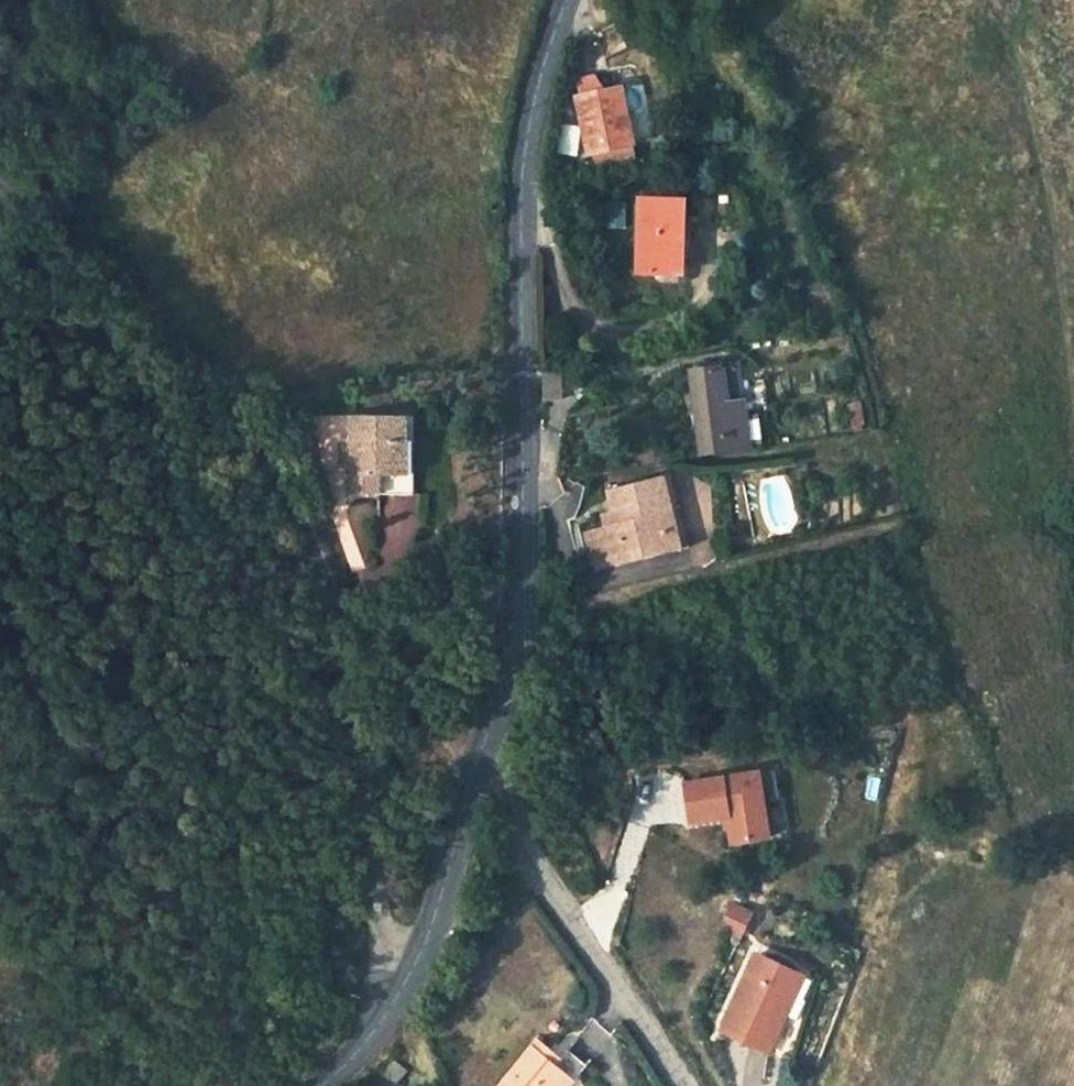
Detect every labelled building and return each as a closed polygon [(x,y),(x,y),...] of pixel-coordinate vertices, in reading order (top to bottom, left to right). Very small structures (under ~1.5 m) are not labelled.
[(635,146),(624,88),(580,99),(590,156),(635,146)] [(505,213),(505,198),(489,203),(488,217),(505,213)] [(640,275),(684,276),(686,204),(642,203),(640,275)] [(689,373),(700,455),(749,448),(744,405),(733,405),(727,366),(689,373)] [(543,402),(561,402),(561,373),(544,373),(543,402)] [(345,460),(340,501),(393,506),(402,429),(351,423),(346,443),(339,444),(336,458),(345,460)] [(624,527),(610,530),(592,535),(599,568),(621,564),(622,569),(684,553),(669,482),(617,495),(621,514),(624,527)] [(608,517),(610,530),(624,527),(621,514),(608,517)] [(763,827),(759,790),(774,789),(771,761),(682,770),(685,807),(723,803),(726,831),(763,827)] [(735,909),(715,902),(705,927),(725,934),(735,909)] [(785,966),(744,952),(721,1026),(768,1042),(779,1010),(772,1008),(785,966)] [(557,1042),(505,1085),(594,1085),(557,1042)] [(386,1078),(388,1085),(402,1085),(414,1072),(400,1060),(386,1078)]
